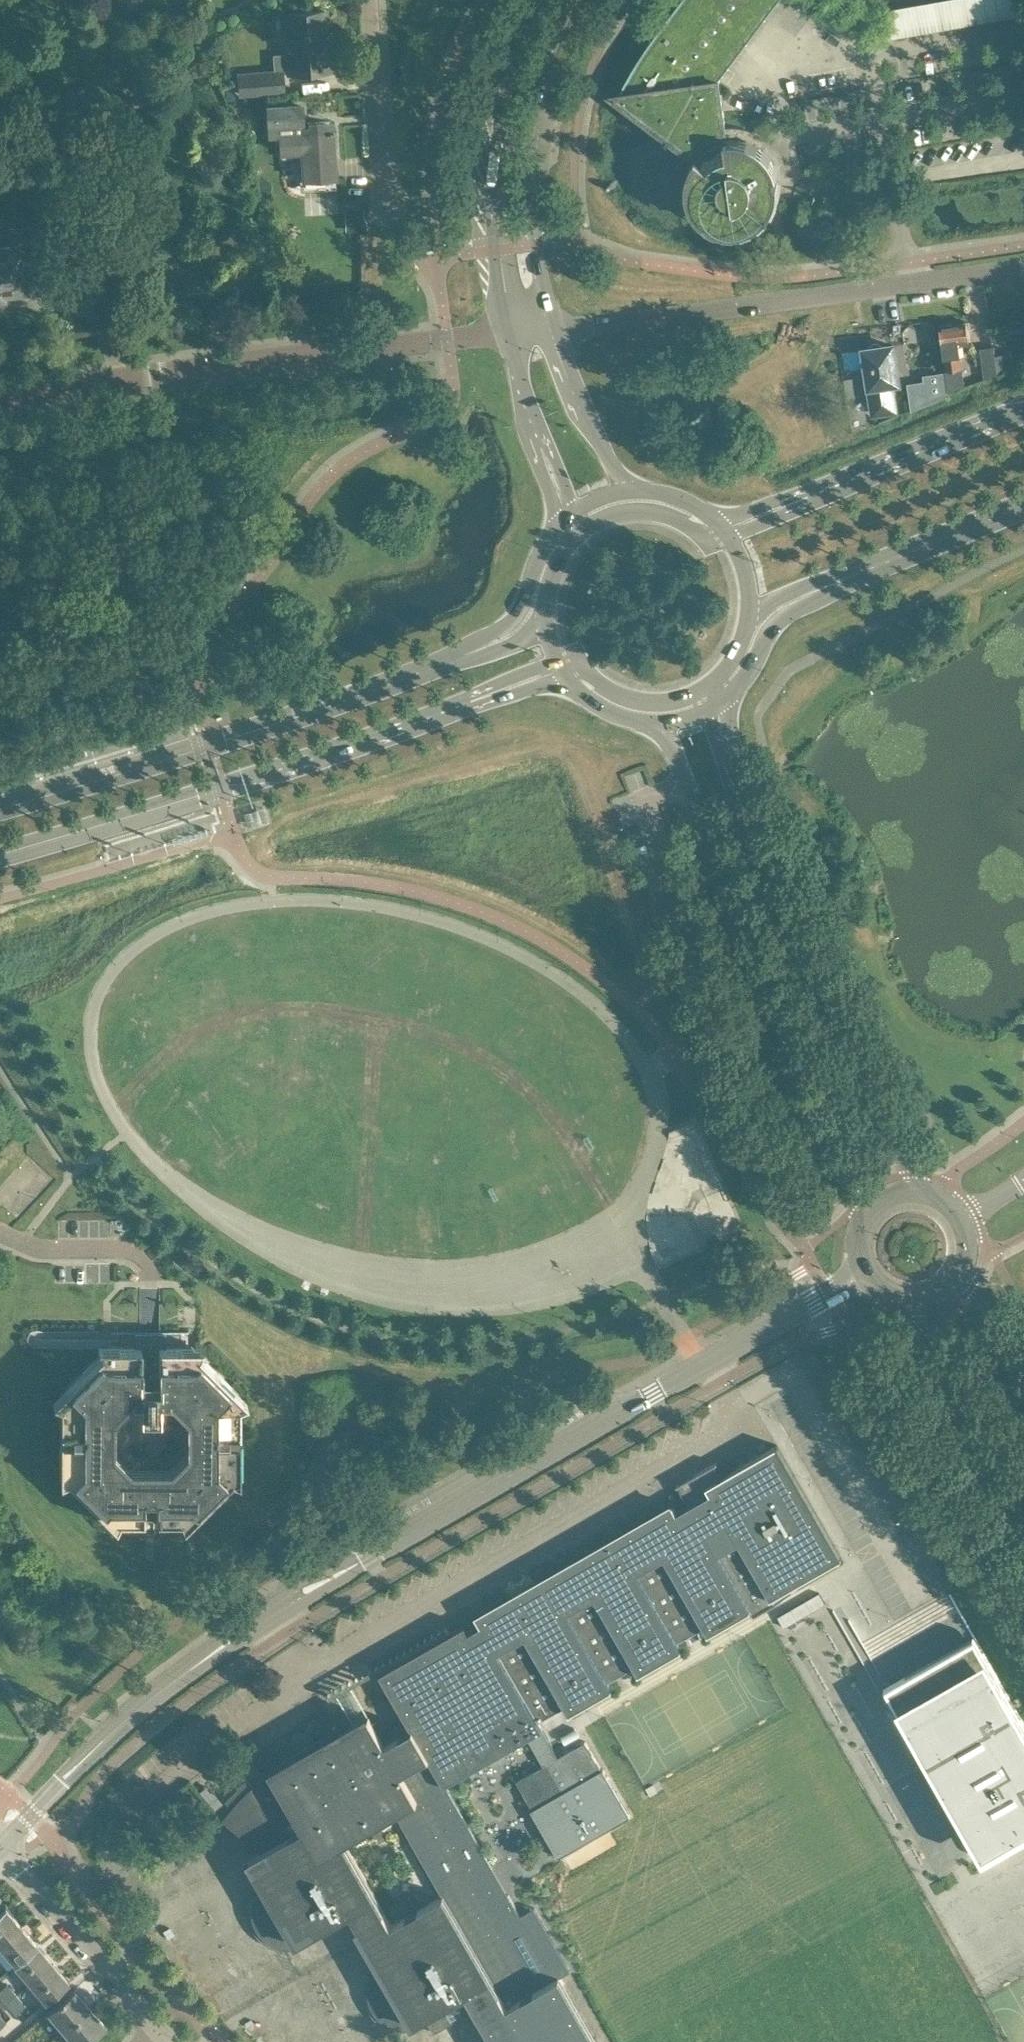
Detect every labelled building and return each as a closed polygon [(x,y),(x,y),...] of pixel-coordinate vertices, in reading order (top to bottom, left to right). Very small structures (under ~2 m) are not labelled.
[(747,129),(743,128),(739,127),(734,127),(730,127),(725,128),(718,79),(778,0),(681,0),(656,33),(647,45),(639,57),(631,70),(624,82),(618,95),(616,99),(694,158),(692,162),(690,165),(689,169),(687,174),(687,178),(686,182),(686,186),(687,191),(688,195),(689,199),(690,203),(692,207),(695,210),(697,214),(700,217),(703,220),(707,222),(711,225),(714,226),(718,228),(723,229),(727,230),(731,230),(735,230),(740,229),(744,228),(748,227),(752,225),(756,223),(759,221),(763,218),(766,215),(769,212),(771,209),(773,205),(775,200),(776,197),(777,195),(777,193),(778,190),(778,187),(778,184),(778,181),(775,181),(774,175),(777,175),(776,170),(774,166),(772,162),(770,158),(767,155),(764,151),(760,148),(757,145),(753,143),(749,141),(744,139),(747,129)] [(1023,19),(1023,0),(974,0),(888,13),(892,39),(1023,19)] [(290,73),(329,70),(327,47),(327,46),(326,46),(325,35),(326,35),(326,34),(326,29),(329,29),(328,16),(324,16),(324,10),(285,14),(287,37),(284,37),(285,50),(288,50),(290,73)] [(283,90),(282,72),(238,75),(239,93),(283,90)] [(268,135),(279,134),(279,153),(303,152),(304,182),(335,180),(332,120),(307,122),(305,99),(266,101),(268,135)] [(39,224),(8,228),(10,245),(0,246),(0,297),(3,297),(2,293),(26,289),(23,264),(29,263),(27,248),(42,246),(39,224)] [(948,391),(965,385),(959,346),(970,345),(966,321),(939,325),(948,391)] [(873,413),(894,410),(889,372),(896,371),(893,345),(881,347),(881,344),(878,343),(874,343),(871,344),(868,346),(869,348),(864,349),(873,413)] [(998,374),(995,356),(994,345),(980,347),(984,378),(998,374)] [(909,384),(913,408),(945,394),(942,373),(925,376),(926,382),(909,384)] [(239,1393),(195,1349),(191,1345),(188,1345),(187,1345),(186,1345),(185,1345),(184,1345),(183,1345),(182,1345),(181,1345),(159,1345),(149,1345),(149,1346),(141,1346),(141,1345),(141,1332),(118,1332),(118,1338),(110,1338),(110,1339),(110,1345),(108,1345),(107,1346),(106,1346),(60,1393),(60,1469),(108,1517),(142,1518),(143,1518),(156,1518),(191,1517),(239,1469),(239,1393)] [(564,1982),(574,1977),(561,1955),(548,1963),(528,1928),(526,1930),(518,1916),(520,1915),(508,1894),(501,1898),(486,1870),(493,1866),(445,1783),(528,1736),(544,1764),(516,1780),(532,1808),(531,1809),(558,1856),(631,1815),(603,1767),(601,1768),(585,1740),(558,1756),(542,1728),(538,1721),(564,1706),(568,1713),(612,1688),(608,1681),(634,1666),(638,1673),(682,1648),(678,1641),(703,1627),(707,1634),(770,1597),(841,1557),(841,1556),(777,1444),(721,1476),(717,1469),(714,1464),(717,1463),(716,1461),(696,1473),(696,1474),(687,1479),(690,1484),(681,1489),(686,1496),(685,1497),(689,1504),(677,1511),(673,1504),(477,1616),(481,1623),(469,1630),(464,1623),(450,1631),(449,1629),(448,1630),(442,1633),(441,1634),(435,1637),(434,1638),(428,1641),(427,1641),(421,1645),(420,1645),(414,1649),(413,1649),(407,1653),(406,1653),(400,1657),(399,1657),(393,1661),(392,1661),(386,1665),(385,1665),(379,1669),(378,1669),(376,1671),(403,1719),(406,1718),(411,1728),(385,1743),(373,1721),(379,1720),(378,1718),(372,1719),(369,1720),(367,1717),(357,1722),(358,1724),(354,1725),(352,1725),(345,1728),(340,1730),(330,1734),(321,1738),(305,1747),(289,1756),(276,1766),(263,1776),(264,1777),(271,1772),(295,1813),(275,1824),(248,1777),(226,1800),(233,1806),(220,1821),(222,1822),(224,1819),(250,1840),(254,1838),(261,1851),(250,1857),(251,1858),(259,1871),(253,1873),(263,1882),(258,1888),(255,1895),(254,1899),(253,1902),(252,1906),(252,1910),(253,1914),(254,1918),(255,1922),(256,1926),(258,1929),(261,1933),(263,1936),(266,1938),(270,1941),(273,1943),(277,1944),(281,1945),(284,1946),(288,1947),(292,1947),(295,1946),(299,1946),(302,1945),(301,1940),(351,1912),(374,1951),(369,1954),(378,1964),(374,1969),(370,1976),(369,1980),(368,1984),(368,1988),(368,1992),(368,1996),(369,2000),(370,2004),(372,2007),(374,2011),(376,2014),(379,2017),(382,2020),(385,2022),(389,2024),(392,2026),(396,2027),(400,2028),(404,2028),(407,2028),(411,2028),(414,2027),(418,2026),(416,2022),(425,2017),(434,2032),(456,2020),(447,2004),(467,1993),(482,2020),(493,2014),(508,2041),(598,2041),(564,1982)] [(887,1689),(983,1858),(1023,1835),(1023,1723),(976,1639),(887,1689)] [(21,1926),(5,1907),(0,1912),(0,1944),(21,1926)] [(21,1926),(0,1944),(0,1947),(14,1964),(37,1944),(21,1926)] [(30,1982),(53,1963),(37,1944),(14,1964),(30,1982)] [(46,2001),(69,1982),(53,1963),(30,1982),(46,2001)] [(0,1989),(0,1995),(6,2002),(16,1993),(7,1983),(0,1989)] [(90,2007),(89,2006),(74,1989),(75,1989),(74,1988),(47,2010),(63,2029),(90,2007)] [(26,2004),(16,1993),(6,2002),(15,2013),(26,2004)] [(63,2029),(74,2041),(86,2041),(106,2025),(105,2024),(105,2025),(90,2007),(63,2029)]
